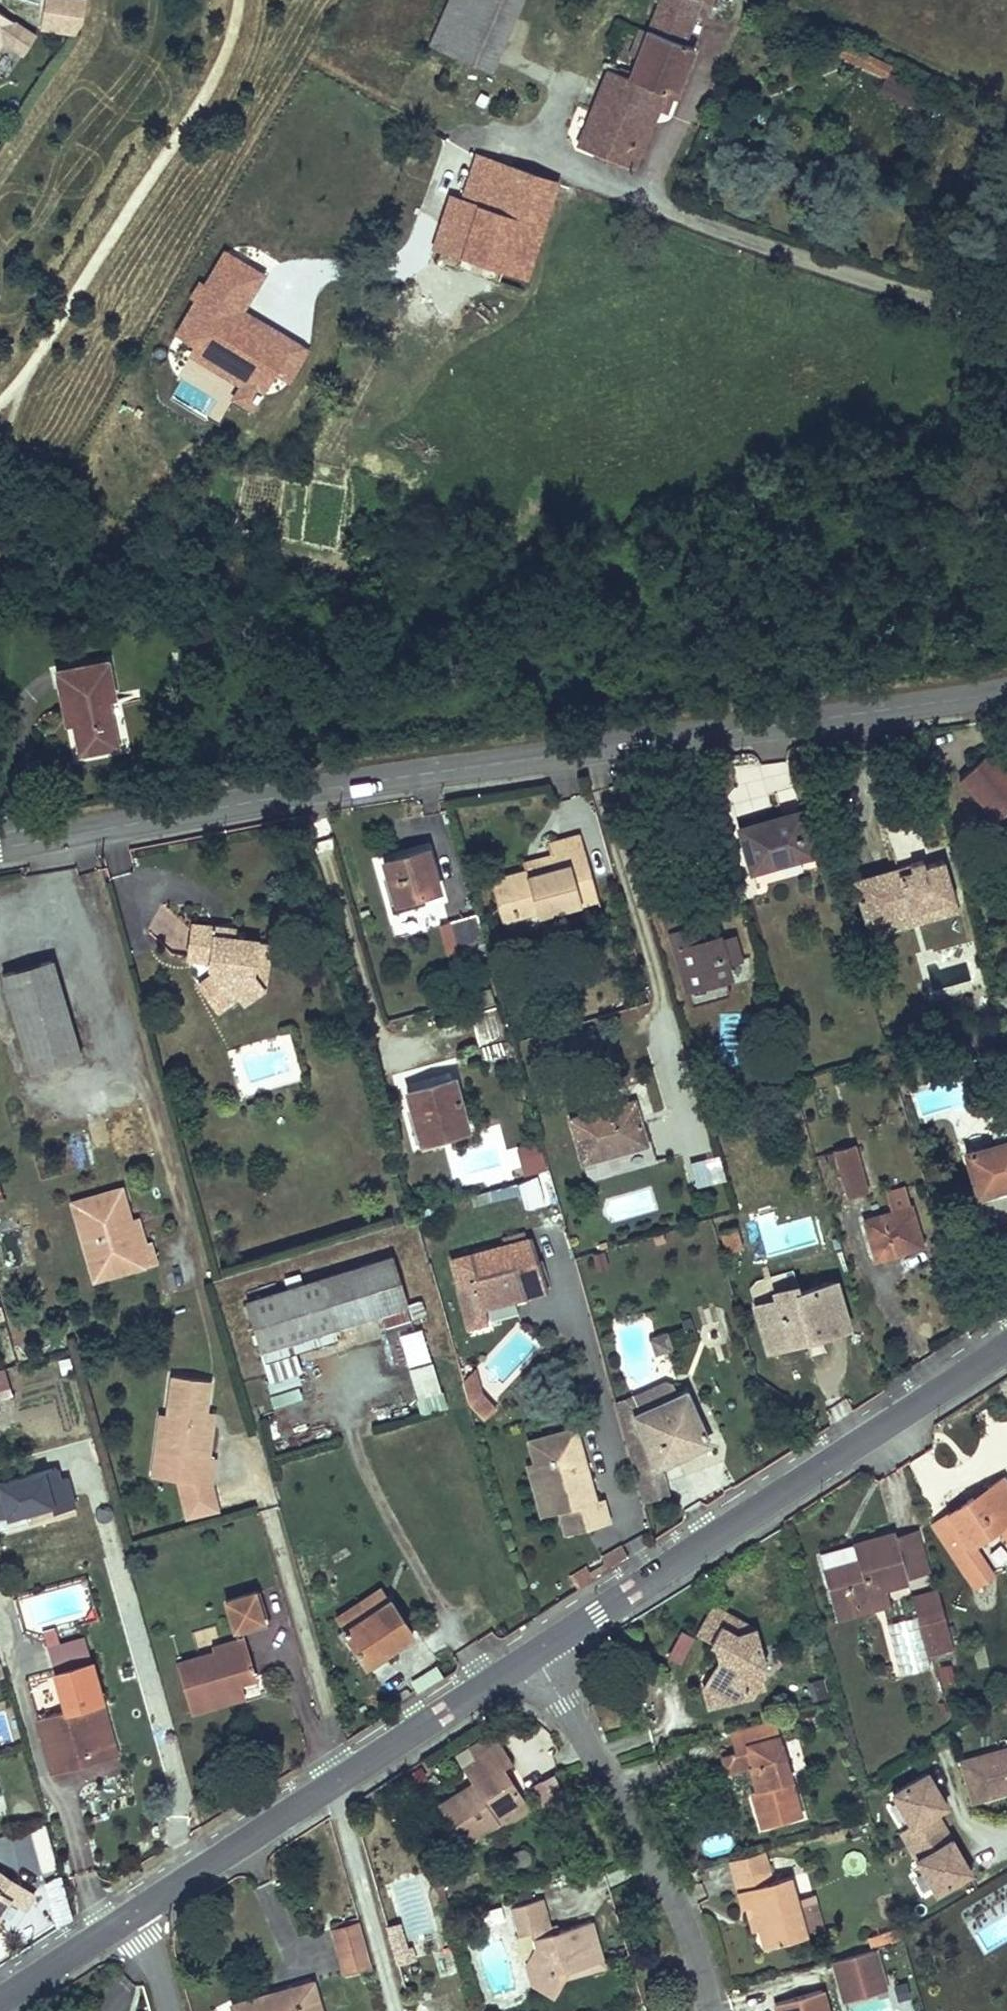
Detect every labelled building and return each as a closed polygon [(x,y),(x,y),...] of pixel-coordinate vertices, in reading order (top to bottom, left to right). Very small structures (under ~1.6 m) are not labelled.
[(83,0),(12,0),(11,13),(38,15),(36,29),(80,33),(83,0)] [(428,44),(488,68),(518,0),(446,0),(428,44)] [(591,110),(592,110),(611,118),(615,108),(648,123),(654,109),(666,113),(691,48),(680,43),(696,1),(710,4),(711,0),(658,0),(645,31),(638,29),(635,38),(642,41),(634,60),(634,61),(627,71),(619,68),(616,73),(607,71),(591,110)] [(0,23),(0,47),(20,60),(32,43),(10,29),(0,23)] [(635,38),(626,57),(634,60),(642,41),(635,38)] [(878,89),(911,105),(921,86),(888,70),(878,89)] [(591,110),(579,146),(629,166),(648,123),(615,108),(611,118),(592,110),(591,110)] [(459,255),(459,257),(500,270),(532,173),(476,154),(460,202),(475,206),(459,255)] [(532,173),(500,270),(523,278),(556,183),(532,173)] [(432,246),(459,257),(459,255),(475,206),(460,202),(448,199),(432,246)] [(53,673),(61,713),(66,713),(76,758),(115,749),(105,705),(112,703),(105,663),(53,673)] [(989,750),(959,780),(996,820),(1006,810),(1006,770),(989,750)] [(747,860),(750,869),(777,862),(810,853),(797,813),(738,830),(747,860)] [(489,878),(493,893),(500,917),(515,914),(514,908),(528,904),(531,910),(533,915),(577,903),(576,898),(595,892),(577,835),(546,843),(549,854),(553,866),(523,875),(522,869),(504,873),(489,878)] [(389,876),(384,877),(390,900),(415,895),(414,885),(436,880),(426,847),(385,859),(389,876)] [(549,854),(519,862),(522,869),(523,875),(553,866),(549,854)] [(910,871),(858,886),(866,913),(880,909),(883,919),(954,898),(943,861),(924,867),(921,858),(908,862),(910,871)] [(801,860),(752,871),(755,884),(804,873),(801,860)] [(595,892),(576,898),(577,903),(597,898),(595,892)] [(880,909),(866,913),(873,935),(958,910),(954,898),(883,919),(880,909)] [(692,927),(671,932),(691,1004),(727,995),(722,976),(708,980),(704,963),(723,958),(724,962),(739,958),(734,937),(724,903),(710,907),(717,935),(696,941),(692,927)] [(514,908),(515,914),(531,910),(528,904),(514,908)] [(487,954),(475,913),(449,921),(456,950),(463,949),(466,959),(487,954)] [(183,925),(178,961),(193,963),(192,970),(205,983),(193,996),(214,1016),(230,999),(239,1008),(256,990),(248,982),(252,941),(228,938),(226,950),(208,947),(211,928),(183,925)] [(226,950),(228,938),(229,930),(211,928),(208,947),(226,950)] [(262,943),(252,941),(248,982),(256,990),(262,943)] [(51,967),(4,979),(32,1076),(80,1061),(51,967)] [(997,993),(1001,1005),(1006,1003),(1006,990),(997,993)] [(501,1005),(471,1014),(483,1056),(514,1048),(512,1041),(501,1005)] [(406,1090),(411,1111),(416,1129),(439,1123),(442,1133),(463,1128),(449,1078),(406,1090)] [(630,1102),(570,1118),(582,1160),(587,1180),(647,1163),(642,1143),(630,1102)] [(965,1152),(976,1187),(1000,1181),(1002,1185),(1006,1183),(1006,1126),(991,1131),(994,1144),(965,1152)] [(539,1140),(516,1146),(524,1176),(547,1170),(539,1140)] [(852,1145),(833,1151),(846,1194),(864,1189),(852,1145)] [(514,1182),(487,1189),(491,1198),(517,1192),(514,1182)] [(919,1244),(909,1208),(908,1208),(902,1188),(883,1193),(889,1213),(862,1221),(872,1258),(919,1244)] [(118,1192),(81,1203),(92,1239),(83,1240),(94,1281),(154,1264),(149,1247),(145,1248),(136,1251),(129,1222),(118,1192)] [(533,1196),(520,1201),(525,1225),(539,1221),(533,1196)] [(81,1203),(72,1206),(83,1240),(92,1239),(81,1203)] [(136,1219),(129,1222),(136,1251),(145,1248),(136,1219)] [(741,1246),(736,1227),(720,1231),(726,1250),(741,1246)] [(523,1238),(521,1230),(499,1236),(501,1244),(497,1245),(497,1243),(494,1244),(495,1246),(449,1259),(456,1285),(455,1285),(458,1295),(470,1292),(474,1308),(482,1306),(543,1289),(528,1236),(523,1238)] [(388,1258),(246,1303),(261,1351),(378,1315),(383,1327),(407,1319),(388,1258)] [(775,1299),(758,1305),(769,1345),(815,1332),(844,1323),(832,1281),(798,1291),(795,1285),(773,1292),(775,1299)] [(466,1327),(486,1322),(482,1306),(474,1308),(470,1292),(458,1295),(466,1327)] [(758,1305),(754,1306),(765,1347),(769,1345),(758,1305)] [(397,1342),(400,1351),(407,1374),(428,1367),(421,1345),(418,1335),(397,1342)] [(286,1343),(261,1351),(268,1375),(293,1367),(286,1343)] [(471,1384),(466,1379),(458,1387),(462,1399),(474,1396),(471,1384)] [(614,1402),(632,1470),(657,1463),(660,1462),(680,1454),(680,1448),(705,1437),(685,1389),(677,1393),(672,1382),(664,1379),(614,1402)] [(175,1383),(169,1420),(164,1455),(183,1459),(181,1470),(178,1485),(211,1490),(215,1462),(208,1462),(213,1428),(205,1427),(211,1387),(175,1383)] [(480,1423),(491,1412),(474,1396),(462,1399),(464,1407),(480,1423)] [(164,1455),(169,1420),(161,1419),(154,1468),(181,1470),(183,1459),(164,1455)] [(582,1469),(571,1428),(525,1441),(524,1441),(530,1462),(537,1486),(550,1493),(555,1511),(562,1534),(605,1522),(598,1498),(591,1500),(585,1477),(580,1478),(577,1470),(582,1469)] [(555,1511),(550,1493),(537,1486),(530,1462),(523,1464),(538,1516),(555,1511)] [(632,1470),(642,1503),(669,1495),(660,1462),(657,1463),(632,1470)] [(993,1527),(1006,1518),(1006,1485),(1001,1475),(933,1523),(973,1583),(990,1571),(971,1543),(993,1527)] [(855,1558),(825,1568),(838,1616),(856,1610),(852,1595),(903,1579),(889,1531),(851,1542),(855,1558)] [(342,1631),(387,1599),(379,1586),(333,1618),(342,1631)] [(937,1593),(912,1600),(917,1621),(943,1614),(937,1593)] [(187,1716),(221,1709),(218,1704),(241,1699),(238,1688),(254,1684),(243,1638),(268,1631),(259,1596),(229,1603),(238,1644),(210,1651),(212,1657),(175,1667),(187,1716)] [(342,1642),(344,1640),(348,1638),(367,1664),(409,1636),(413,1633),(387,1599),(342,1631),(337,1635),(342,1642)] [(715,1608),(699,1636),(716,1645),(722,1663),(717,1665),(720,1675),(708,1679),(715,1705),(747,1695),(748,1689),(761,1686),(757,1667),(763,1665),(755,1630),(715,1608)] [(903,1676),(931,1667),(913,1614),(885,1623),(903,1676)] [(943,1614),(917,1621),(926,1652),(952,1645),(943,1614)] [(348,1638),(344,1640),(367,1673),(413,1641),(409,1636),(367,1664),(348,1638)] [(46,1777),(62,1772),(60,1765),(96,1756),(85,1710),(98,1707),(88,1667),(52,1676),(60,1715),(32,1722),(46,1777)] [(60,1765),(62,1772),(112,1760),(98,1707),(85,1710),(96,1756),(60,1765)] [(784,1756),(774,1718),(731,1731),(736,1752),(722,1756),(726,1773),(749,1767),(756,1789),(752,1791),(762,1828),(800,1818),(784,1756)] [(502,1746),(498,1750),(504,1759),(509,1756),(502,1746)] [(961,1762),(972,1800),(1006,1790),(1006,1749),(961,1762)] [(499,1820),(496,1816),(524,1799),(505,1768),(513,1762),(509,1756),(504,1759),(498,1750),(470,1767),(478,1782),(445,1803),(467,1840),(499,1820)] [(908,1824),(898,1830),(934,1893),(973,1871),(938,1808),(949,1802),(928,1765),(888,1787),(908,1824)] [(533,1780),(540,1806),(563,1799),(555,1773),(533,1780)] [(524,1799),(496,1816),(499,1820),(502,1826),(530,1808),(524,1799)] [(729,1832),(704,1836),(707,1852),(731,1849),(729,1832)] [(763,1870),(758,1854),(730,1861),(735,1877),(763,1870)] [(763,1870),(735,1877),(743,1909),(754,1907),(766,1949),(805,1938),(788,1877),(768,1883),(763,1870)] [(391,1882),(408,1936),(433,1929),(417,1874),(391,1882)] [(57,1875),(41,1881),(58,1922),(74,1916),(57,1875)] [(0,1877),(0,1912),(7,1902),(21,1912),(31,1897),(0,1877)] [(557,1992),(567,1974),(571,1968),(605,1960),(593,1920),(552,1930),(542,1898),(515,1905),(523,1934),(535,1932),(540,1945),(530,1962),(535,1981),(557,1992)] [(371,1966),(358,1922),(331,1930),(345,1972),(371,1966)] [(865,1981),(856,1953),(833,1960),(837,1975),(844,1998),(849,1997),(868,1992),(865,1981)] [(571,1968),(567,1974),(606,1965),(605,1960),(571,1968)] [(232,2010),(318,2010),(309,1983),(231,2005),(232,2010)] [(818,1990),(773,2005),(775,2010),(825,2010),(818,1990)]
